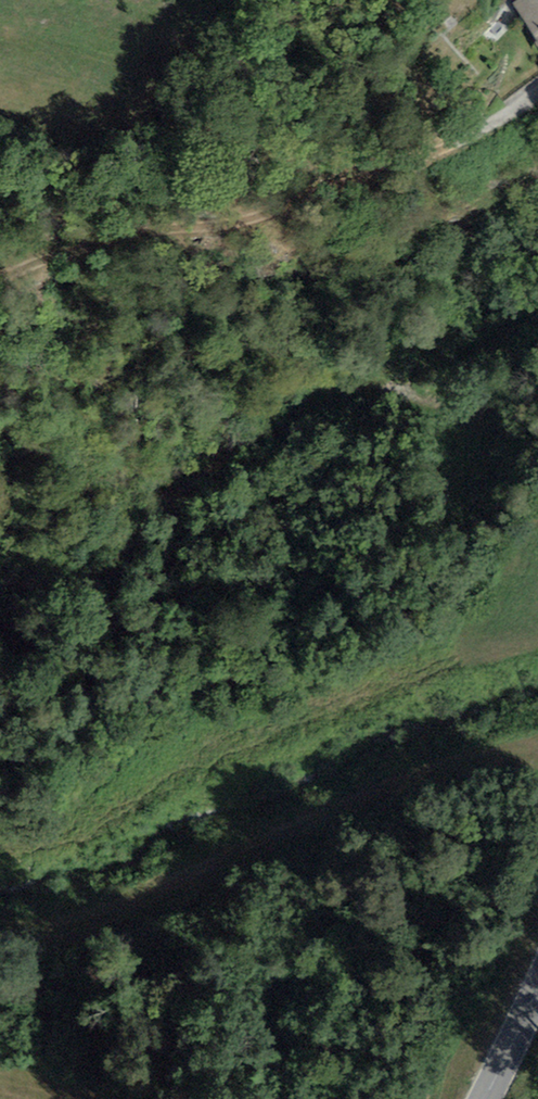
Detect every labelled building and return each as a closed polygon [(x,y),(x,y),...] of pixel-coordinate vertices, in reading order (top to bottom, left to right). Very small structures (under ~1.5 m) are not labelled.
[(527,2),(537,21),(537,0),(531,0),(527,2)]
